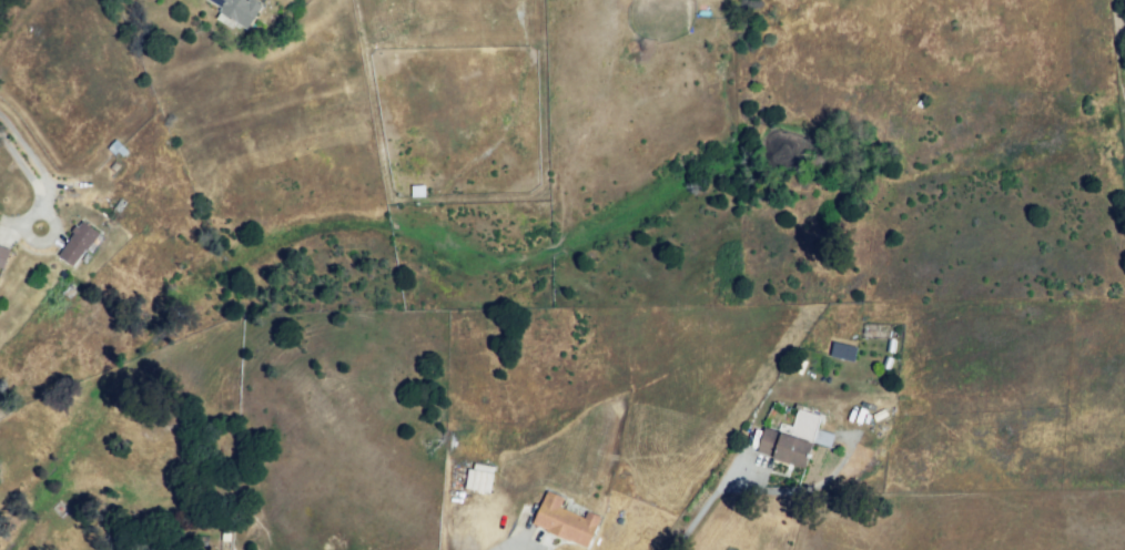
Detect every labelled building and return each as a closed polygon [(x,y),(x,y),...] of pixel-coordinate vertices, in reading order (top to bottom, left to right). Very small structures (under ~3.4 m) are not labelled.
[(204,3),(206,0),(242,0),(255,9),(242,29),(204,3)] [(57,259),(82,226),(97,237),(71,271),(57,259)] [(9,272),(0,268),(0,248),(16,254),(9,272)] [(830,359),(835,340),(853,346),(849,364),(830,359)] [(754,455),(764,426),(812,441),(802,471),(754,455)] [(535,527),(588,549),(591,549),(599,520),(584,513),(580,524),(556,513),(559,501),(544,495),(535,527)]
